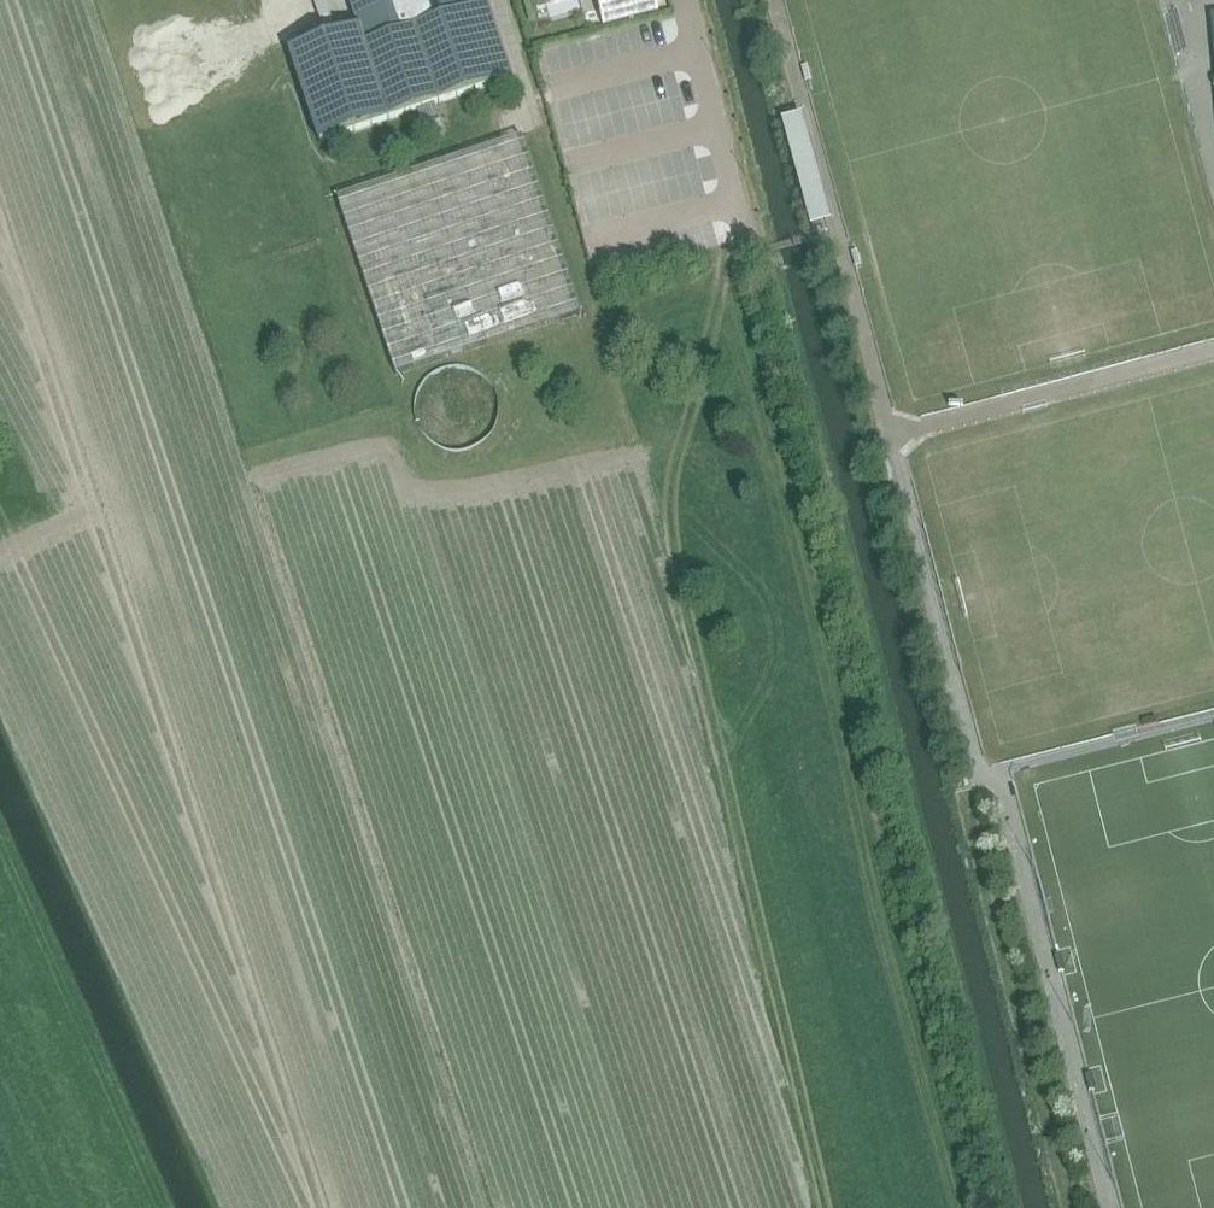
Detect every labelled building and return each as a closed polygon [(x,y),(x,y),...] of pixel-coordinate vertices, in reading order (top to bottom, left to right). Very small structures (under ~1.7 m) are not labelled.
[(359,27),(289,51),(320,143),(513,78),(488,4),(480,7),(478,0),(349,0),(359,27)] [(655,12),(652,0),(601,0),(607,25),(655,12)] [(782,121),(811,227),(832,222),(803,115),(782,121)] [(395,374),(580,313),(522,137),(337,198),(395,374)] [(496,418),(497,410),(497,402),(495,394),(491,387),(486,381),(480,376),(473,372),(466,370),(458,369),(450,369),(442,371),(435,375),(429,380),(424,386),(420,393),(417,400),(416,408),(417,416),(419,424),(423,431),(428,437),(434,442),(441,446),(448,449),(456,449),(464,449),(472,447),(479,443),(485,438),(490,432),(494,425),(496,418)]
